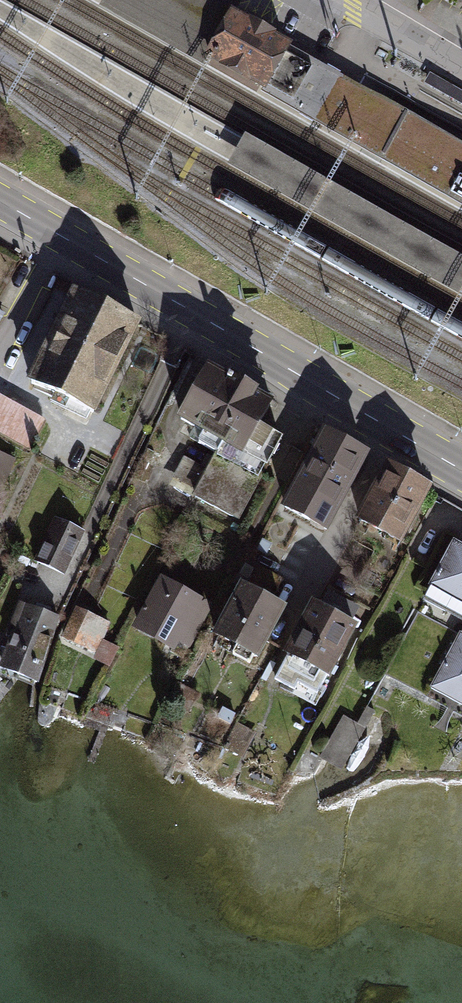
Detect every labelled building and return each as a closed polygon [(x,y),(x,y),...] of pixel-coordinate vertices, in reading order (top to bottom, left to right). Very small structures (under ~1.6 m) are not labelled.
[(232,9),(236,2),(237,0),(102,0),(102,1),(202,59),(207,52),(232,9)] [(261,83),(264,85),(267,81),(286,47),(289,41),(232,9),(207,52),(213,56),(261,83)] [(262,88),(308,114),(461,202),(461,140),(334,67),(289,41),(286,47),(267,81),(264,85),(262,88)] [(261,83),(213,56),(209,63),(256,90),(261,83)] [(225,163),(461,295),(461,256),(243,133),(225,163)] [(75,284),(29,375),(97,413),(144,320),(75,284)] [(204,364),(173,421),(217,443),(188,495),(237,522),(280,438),(259,426),(273,400),(204,364)] [(0,394),(0,433),(33,451),(49,420),(0,394)] [(369,455),(320,427),(275,511),(323,535),(369,455)] [(0,453),(0,488),(2,489),(16,459),(0,453)] [(431,489),(385,463),(354,523),(399,546),(431,489)] [(85,530),(53,514),(35,556),(65,570),(85,530)] [(453,543),(429,589),(461,607),(461,547),(453,543)] [(212,604),(159,576),(130,629),(169,652),(174,642),(189,650),(212,604)] [(284,609),(238,584),(208,633),(256,660),(284,609)] [(359,618),(313,593),(285,644),(291,648),(277,672),(317,694),(359,618)] [(17,601),(0,647),(0,670),(35,685),(60,618),(17,601)] [(110,623),(74,607),(61,638),(96,654),(92,660),(111,668),(120,648),(102,640),(110,623)] [(430,689),(461,706),(461,629),(430,689)] [(365,729),(341,716),(319,760),(343,772),(361,737),(365,729)]
